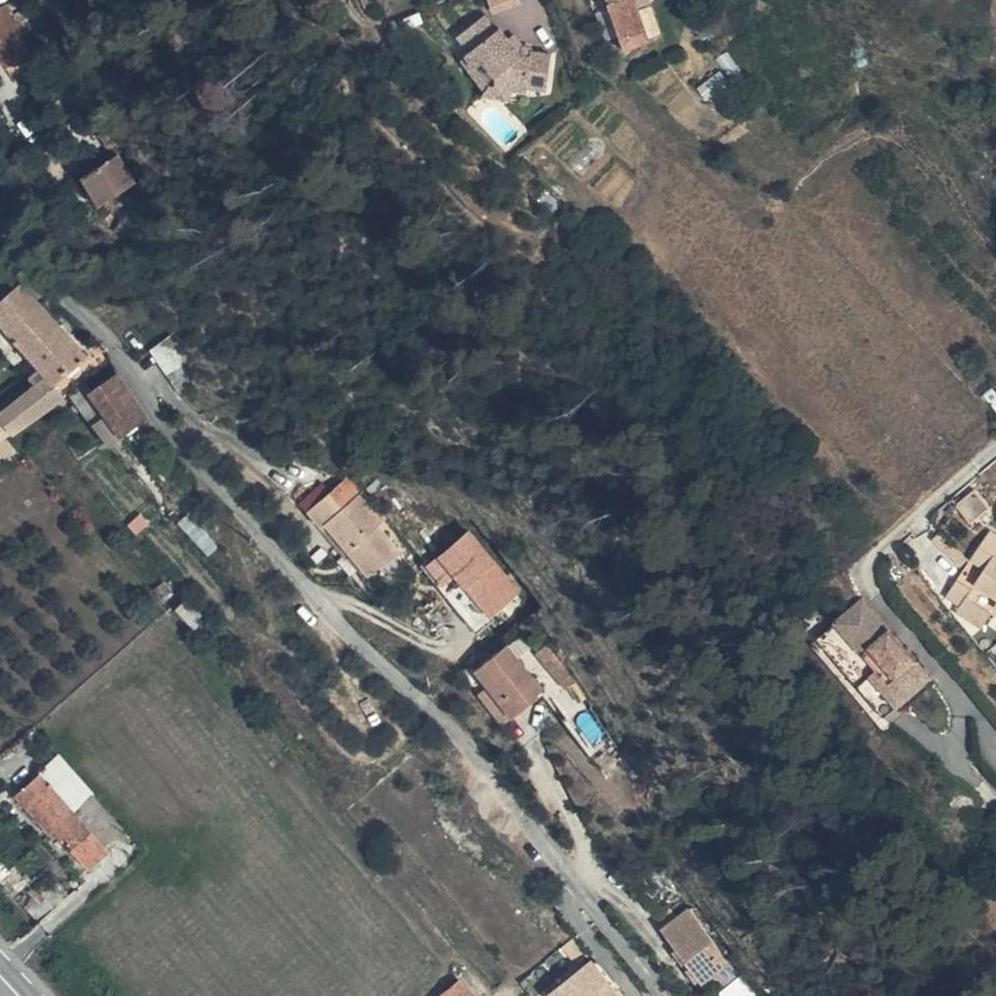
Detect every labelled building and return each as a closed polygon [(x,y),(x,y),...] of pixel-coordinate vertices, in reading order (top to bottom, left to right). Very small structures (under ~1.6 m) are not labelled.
[(645,27),(633,1),(633,0),(603,0),(615,27),(625,23),(631,33),(645,27)] [(4,70),(30,53),(0,5),(0,64),(4,70)] [(561,42),(540,39),(540,45),(531,44),(521,29),(513,19),(507,23),(497,8),(468,28),(481,47),(478,49),(500,79),(524,81),(540,84),(541,79),(557,79),(561,42)] [(648,34),(645,27),(631,33),(625,23),(615,27),(624,46),(648,34)] [(540,45),(540,39),(535,32),(521,29),(531,44),(540,45)] [(523,88),(524,81),(500,79),(478,49),(473,52),(499,86),(523,88)] [(108,153),(102,157),(76,178),(96,203),(109,193),(128,178),(108,153)] [(24,263),(0,282),(0,304),(37,349),(43,357),(52,367),(87,341),(24,263)] [(43,357),(37,349),(26,358),(30,367),(43,357)] [(0,389),(0,408),(6,418),(60,377),(52,367),(43,357),(30,367),(0,389)] [(122,419),(142,405),(138,401),(125,384),(117,362),(95,379),(122,419)] [(326,525),(369,575),(399,549),(378,525),(373,529),(349,502),(344,506),(331,492),(309,512),(323,528),(326,525)] [(987,510),(972,492),(952,508),(967,526),(987,510)] [(990,531),(945,598),(960,608),(957,613),(981,630),(991,618),(995,611),(995,535),(990,531)] [(464,532),(437,555),(490,616),(517,593),(464,532)] [(929,681),(859,604),(815,644),(885,721),(929,681)] [(471,671),(507,717),(539,691),(502,646),(471,671)] [(5,791),(36,824),(60,802),(45,782),(56,771),(42,756),(5,791)] [(70,808),(101,841),(120,824),(89,791),(70,808)] [(36,824),(34,825),(44,838),(53,830),(83,863),(104,844),(101,841),(70,808),(62,800),(60,802),(36,824)] [(670,921),(714,974),(738,954),(694,901),(670,921)] [(572,938),(560,947),(572,963),(584,954),(572,938)] [(587,967),(549,995),(609,995),(587,967)] [(725,990),(729,995),(748,995),(756,989),(744,974),(725,990)] [(474,994),(463,979),(447,991),(450,995),(472,995),(474,994)]
